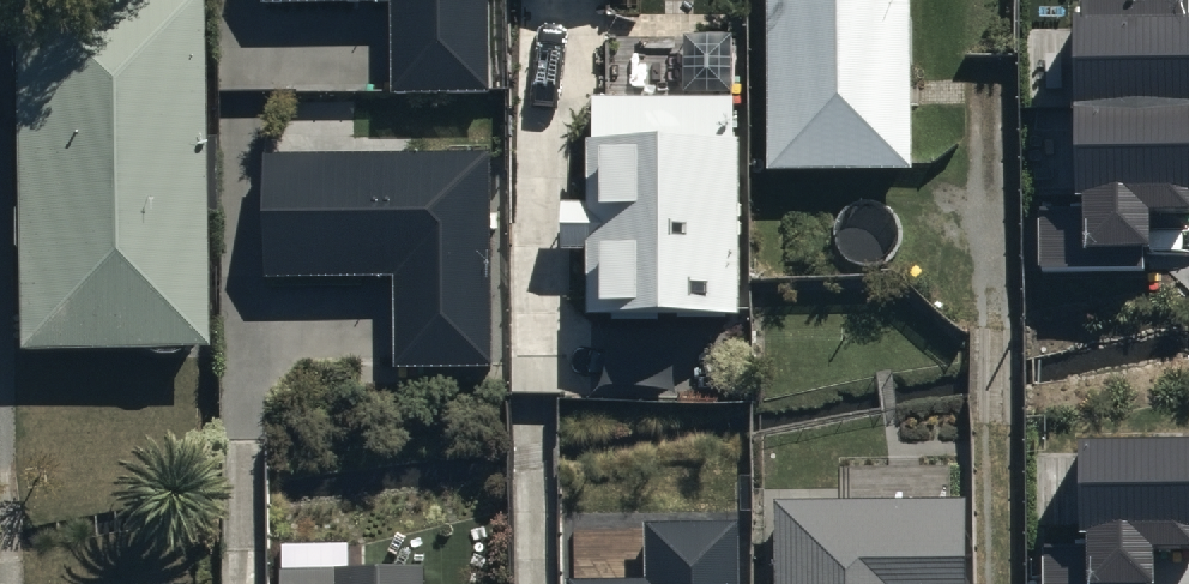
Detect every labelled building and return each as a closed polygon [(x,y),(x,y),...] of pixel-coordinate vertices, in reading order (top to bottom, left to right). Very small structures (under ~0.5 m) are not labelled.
[(14,332),(205,331),(203,0),(13,0),(14,332)] [(260,2),(389,0),(390,89),(488,88),(487,0),(260,0),(260,2)] [(767,156),(915,155),(913,0),(765,0),(767,156)] [(1071,196),(1034,196),(1035,272),(1149,271),(1149,208),(1188,207),(1188,0),(1070,0),(1071,196)] [(740,86),(593,85),(589,189),(561,188),(561,236),(589,237),(589,296),(642,297),(642,308),(696,308),(695,298),(739,298),(740,86)] [(491,153),(265,156),(266,280),(395,278),(396,367),(494,366),(491,153)] [(1076,438),(1077,547),(1042,547),(1042,583),(1155,583),(1155,544),(1188,544),(1188,437),(1076,438)] [(771,499),(772,583),(964,583),(963,497),(771,499)] [(565,579),(565,583),(740,583),(740,518),(644,519),(644,578),(565,579)] [(339,543),(339,560),(280,560),(280,579),(274,579),(274,583),(426,583),(426,543),(339,543)]
